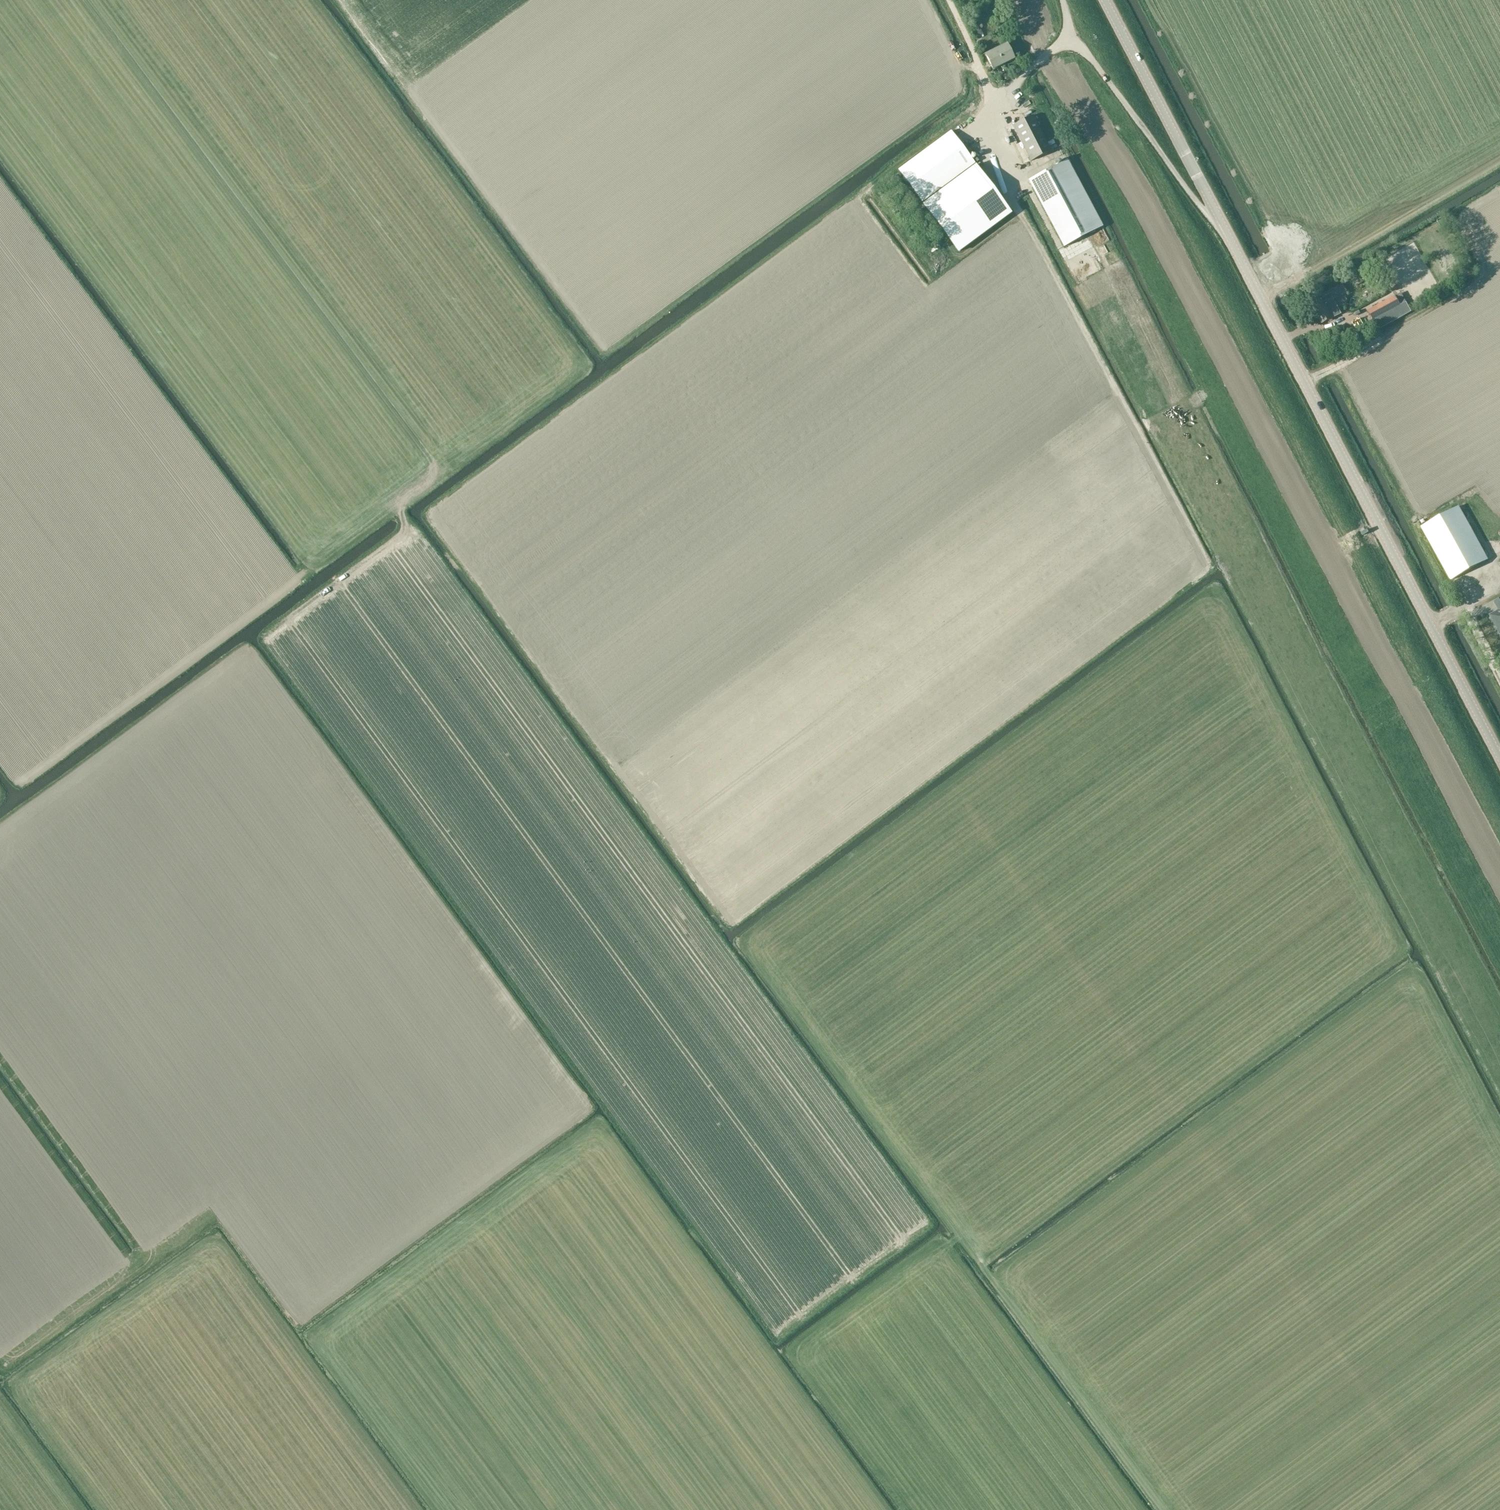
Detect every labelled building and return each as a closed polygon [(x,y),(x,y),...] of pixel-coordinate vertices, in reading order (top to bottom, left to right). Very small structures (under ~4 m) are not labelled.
[(1006,45),(985,56),(992,70),(1014,59),(1006,45)] [(1032,116),(1020,122),(1013,126),(1031,162),(1051,152),(1032,116)] [(951,131),(899,170),(922,202),(955,178),(956,179),(924,203),(959,252),(1011,213),(976,165),(962,175),(961,173),(974,163),(951,131)] [(1066,161),(1030,180),(1065,246),(1101,227),(1066,161)] [(1329,295),(1312,304),(1323,324),(1339,315),(1329,295)] [(1374,319),(1400,305),(1395,295),(1369,310),(1374,319)] [(1394,321),(1412,311),(1406,301),(1400,305),(1374,319),(1378,327),(1393,319),(1394,321)] [(1451,581),(1488,560),(1459,507),(1422,528),(1451,581)] [(1495,603),(1499,611),(1490,616),(1499,634),(1499,600),(1495,603)]
